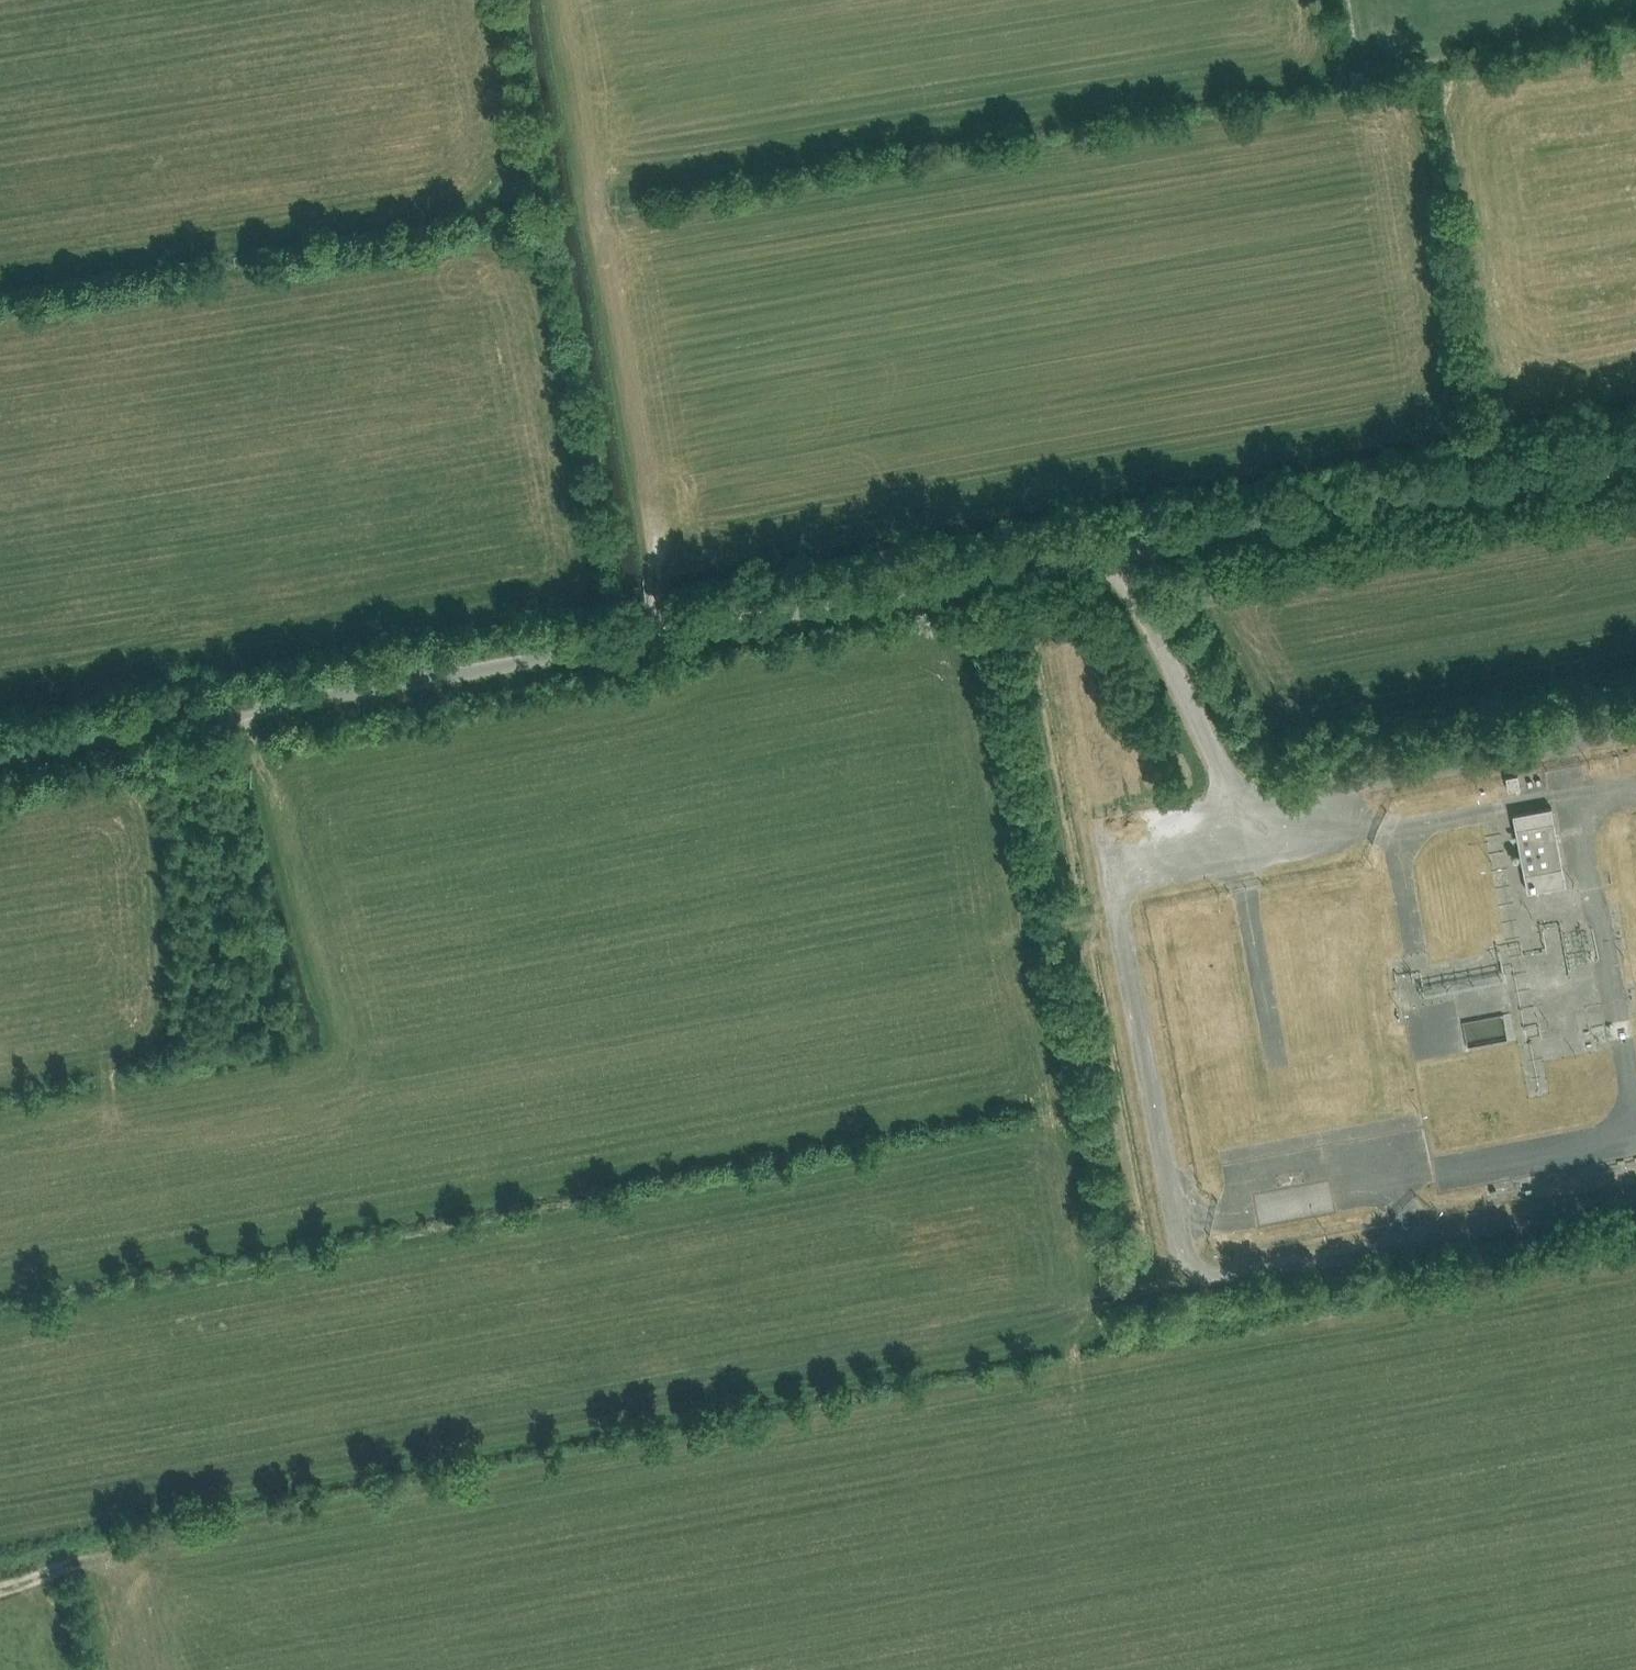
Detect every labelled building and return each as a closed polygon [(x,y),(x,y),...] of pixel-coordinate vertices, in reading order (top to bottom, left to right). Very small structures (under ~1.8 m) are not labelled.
[(1519,776),(1508,778),(1510,788),(1521,786),(1519,776)] [(1552,805),(1513,812),(1527,890),(1566,882),(1552,805)]
